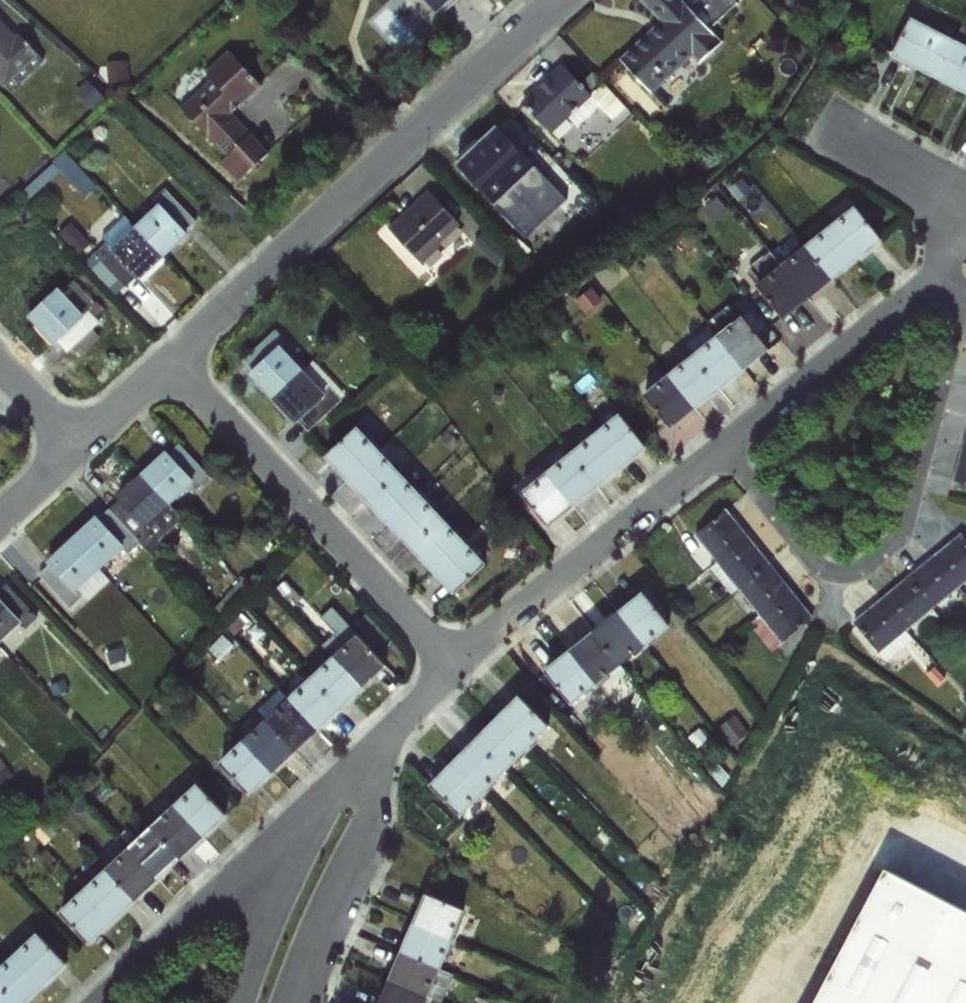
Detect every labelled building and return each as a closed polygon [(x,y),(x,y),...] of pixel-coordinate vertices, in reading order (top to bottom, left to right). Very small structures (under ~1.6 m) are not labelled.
[(435,15),(451,0),(422,0),(435,15)] [(619,59),(652,95),(693,57),(700,64),(723,42),(711,29),(737,5),(733,0),(639,0),(659,21),(619,59)] [(911,17),(954,40),(965,46),(965,28),(917,4),(911,17)] [(954,40),(911,17),(891,56),(935,78),(954,40)] [(39,55),(18,34),(15,37),(0,20),(0,84),(3,87),(5,85),(39,55)] [(935,78),(965,94),(965,46),(954,40),(935,78)] [(207,136),(232,113),(262,86),(228,50),(205,72),(211,78),(181,108),(207,136)] [(39,55),(5,85),(11,92),(45,61),(39,55)] [(592,96),(589,92),(563,66),(523,104),(551,134),(568,118),(591,96),(592,96)] [(128,70),(108,70),(109,82),(128,82),(128,70)] [(87,80),(75,91),(92,109),(104,99),(87,80)] [(600,81),(589,92),(592,96),(591,96),(608,115),(622,104),(600,81)] [(601,108),(591,96),(568,118),(578,128),(601,108)] [(232,113),(207,136),(206,137),(226,157),(220,162),(238,182),(270,153),(232,113)] [(495,206),(536,168),(496,125),(456,164),(495,206)] [(87,133),(77,142),(83,149),(94,140),(87,133)] [(65,151),(54,161),(65,173),(76,162),(65,151)] [(763,152),(748,162),(754,171),(769,162),(763,152)] [(54,163),(23,193),(30,201),(61,170),(54,163)] [(536,168),(495,206),(525,238),(566,200),(536,168)] [(160,203),(187,231),(197,221),(165,188),(152,200),(157,206),(160,203)] [(429,189),(388,228),(422,264),(441,247),(439,245),(460,225),(429,189)] [(157,206),(135,227),(164,258),(190,234),(187,231),(160,203),(157,206)] [(855,206),(829,227),(857,262),(882,242),(855,206)] [(109,250),(135,227),(126,217),(93,246),(97,251),(93,254),(125,288),(136,278),(109,250)] [(71,221),(58,234),(77,256),(91,243),(71,221)] [(164,258),(135,227),(109,250),(136,278),(139,281),(164,258)] [(829,227),(806,246),(833,281),(857,262),(829,227)] [(806,246),(781,266),(808,301),(833,281),(806,246)] [(39,266),(11,293),(8,295),(31,320),(62,291),(41,268),(39,266)] [(808,301),(781,266),(757,285),(783,320),(808,301)] [(86,316),(58,342),(68,353),(71,350),(78,357),(99,335),(93,329),(101,322),(89,309),(96,303),(74,280),(63,292),(86,316)] [(62,291),(31,320),(54,345),(58,342),(86,316),(63,292),(62,291)] [(716,336),(741,316),(729,305),(708,322),(716,336)] [(741,316),(716,336),(745,371),(770,351),(741,316)] [(716,336),(692,355),(720,390),(745,371),(716,336)] [(272,399),(303,370),(280,345),(248,374),(272,399)] [(692,355),(668,375),(696,410),(720,390),(692,355)] [(327,394),(299,421),(308,432),(347,396),(314,361),(303,370),(327,394)] [(303,370),(272,399),(296,424),(299,421),(327,394),(303,370)] [(696,410),(668,375),(643,395),(671,430),(696,410)] [(494,387),(491,401),(502,403),(505,390),(494,387)] [(432,409),(423,416),(431,427),(441,420),(432,409)] [(619,414),(594,433),(623,468),(647,449),(619,414)] [(348,481),(381,451),(358,426),(325,457),(348,481)] [(594,433),(570,452),(598,488),(623,468),(594,433)] [(179,444),(169,454),(195,482),(193,483),(198,489),(210,477),(179,444)] [(961,449),(952,482),(965,486),(965,450),(961,449)] [(166,451),(142,473),(172,503),(193,483),(195,482),(169,454),(166,451)] [(381,451),(348,481),(368,503),(400,472),(381,451)] [(570,452),(546,472),(573,507),(598,488),(570,452)] [(501,455),(488,461),(494,473),(506,468),(501,455)] [(400,472),(368,503),(390,526),(422,495),(400,472)] [(573,507),(546,472),(520,492),(548,527),(573,507)] [(172,503),(142,473),(115,497),(119,500),(145,528),(147,526),(172,503)] [(422,495),(390,526),(411,548),(443,518),(422,495)] [(119,500),(109,509),(148,551),(160,540),(147,526),(145,528),(119,500)] [(172,503),(147,526),(160,540),(183,518),(172,503)] [(109,509),(99,519),(125,547),(123,549),(136,563),(148,551),(109,509)] [(726,509),(695,534),(717,563),(749,537),(726,509)] [(96,516),(69,540),(99,572),(123,549),(125,547),(99,519),(96,516)] [(443,518),(411,548),(431,570),(463,539),(443,518)] [(934,555),(960,588),(965,583),(965,539),(961,533),(934,555)] [(717,563),(695,534),(685,542),(708,570),(710,569),(717,563)] [(749,537),(717,563),(738,589),(769,563),(749,537)] [(267,538),(261,543),(268,552),(274,546),(267,538)] [(463,539),(431,570),(454,595),(487,564),(463,539)] [(99,572),(69,540),(46,562),(49,565),(75,593),(77,592),(99,572)] [(934,555),(908,576),(933,610),(959,588),(960,588),(934,555)] [(717,563),(710,569),(731,595),(738,589),(717,563)] [(769,563),(738,589),(759,615),(791,589),(769,563)] [(75,593),(49,565),(39,575),(70,608),(82,597),(77,592),(75,593)] [(99,572),(77,592),(82,597),(86,601),(110,579),(99,572)] [(908,576),(880,599),(907,631),(933,610),(908,576)] [(0,590),(0,598),(22,622),(21,624),(26,629),(38,617),(7,584),(0,590)] [(238,587),(229,598),(238,606),(247,595),(238,587)] [(959,588),(933,610),(939,617),(965,595),(959,588)] [(791,589),(759,615),(760,616),(782,644),(814,619),(791,589)] [(643,592),(618,612),(646,647),(671,627),(643,592)] [(21,624),(22,622),(0,598),(0,643),(21,624)] [(907,631),(880,599),(852,622),(879,654),(880,653),(906,632),(907,631)] [(221,604),(210,614),(220,626),(232,616),(221,604)] [(334,656),(357,635),(332,607),(321,618),(335,634),(324,644),(334,656)] [(618,612),(593,631),(621,666),(646,647),(618,612)] [(175,616),(158,622),(161,632),(178,626),(175,616)] [(782,644),(760,616),(752,622),(774,650),(782,644)] [(593,631),(569,650),(597,685),(621,666),(593,631)] [(906,632),(880,653),(885,661),(912,639),(906,632)] [(357,635),(334,656),(364,689),(387,667),(357,635)] [(122,648),(107,652),(111,664),(125,660),(122,648)] [(597,685),(569,650),(544,670),(571,705),(597,685)] [(334,656),(311,677),(342,709),(364,689),(334,656)] [(311,677),(288,699),(319,731),(342,709),(311,677)] [(65,680),(50,686),(54,697),(70,691),(65,680)] [(518,695),(496,718),(527,750),(550,727),(518,695)] [(288,699),(266,719),(296,752),(319,731),(288,699)] [(736,716),(718,729),(730,745),(747,733),(736,716)] [(496,718),(474,740),(506,772),(527,750),(496,718)] [(266,719),(243,741),(273,774),(296,752),(266,719)] [(474,740),(452,762),(484,794),(506,772),(474,740)] [(273,774),(243,741),(219,763),(250,795),(273,774)] [(725,758),(706,775),(725,790),(738,768),(725,758)] [(484,794),(452,762),(429,785),(461,817),(484,794)] [(89,772),(77,782),(83,790),(95,779),(89,772)] [(104,783),(94,793),(102,801),(112,791),(104,783)] [(197,784),(174,805),(205,837),(227,817),(197,784)] [(174,805),(151,826),(181,859),(205,837),(174,805)] [(151,826),(128,847),(159,880),(181,859),(151,826)] [(602,829),(593,837),(603,848),(612,840),(602,829)] [(128,847),(104,869),(136,901),(159,880),(128,847)] [(883,860),(806,1002),(965,1002),(965,904),(883,860)] [(104,869),(82,890),(113,922),(136,901),(104,869)] [(113,922),(82,890),(59,911),(89,944),(113,922)] [(425,893),(412,923),(453,940),(466,910),(425,893)] [(412,923),(401,951),(441,969),(453,940),(412,923)] [(37,933),(15,954),(45,986),(67,966),(37,933)] [(401,951),(388,982),(428,998),(441,969),(401,951)] [(0,967),(0,984),(18,1002),(27,1002),(45,986),(15,954),(0,967)] [(388,982),(378,1002),(426,1002),(428,998),(388,982)] [(0,984),(0,1002),(18,1002),(0,984)]
